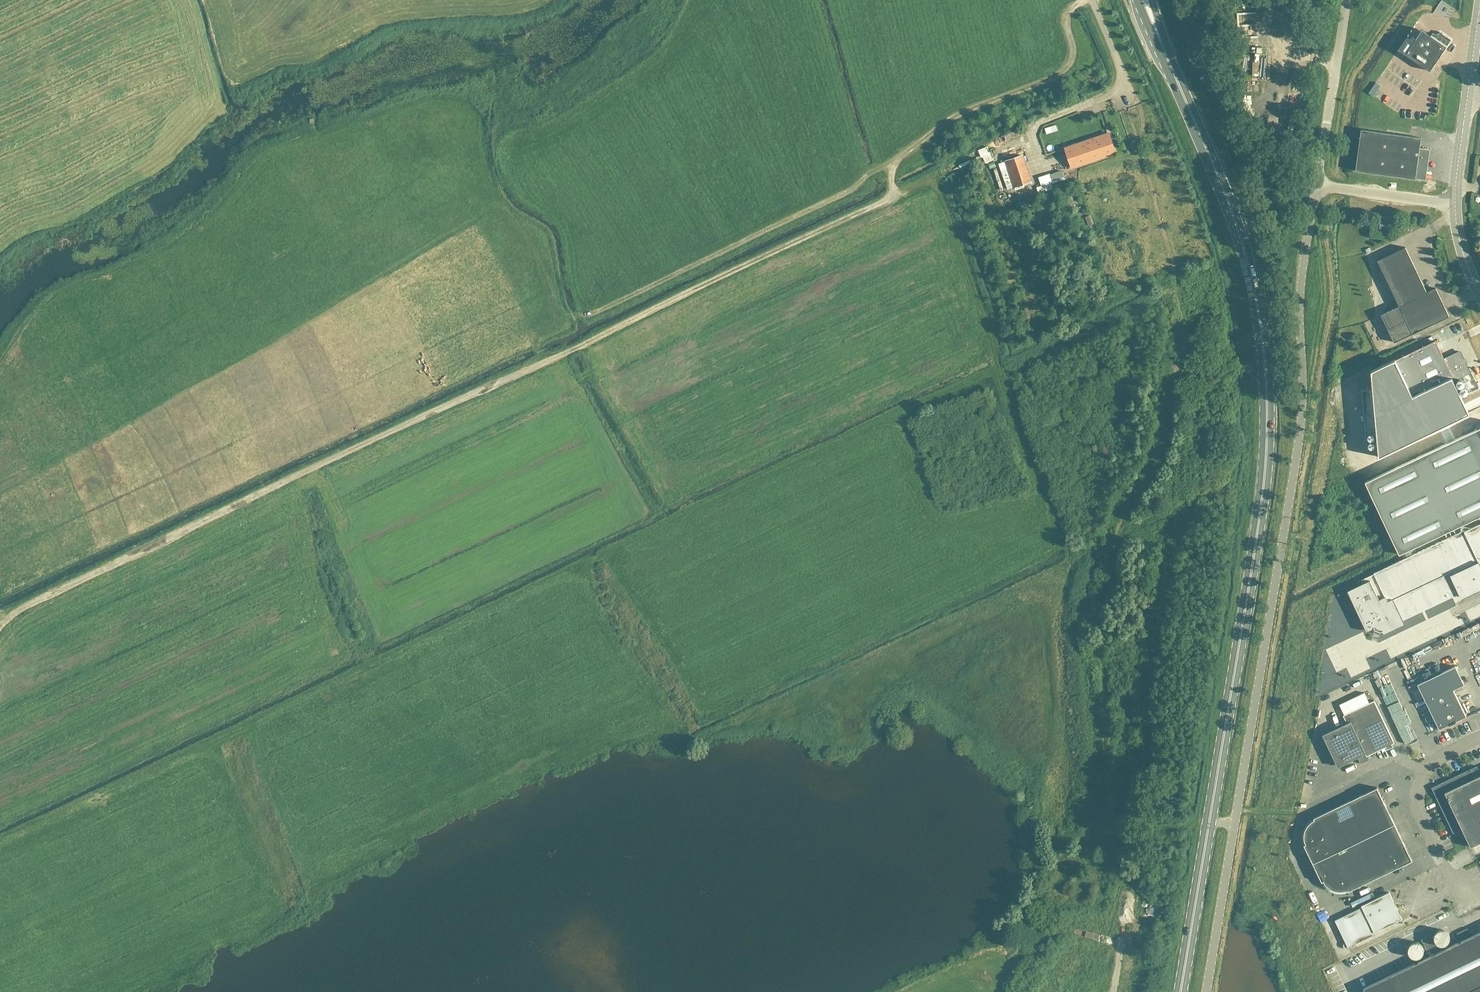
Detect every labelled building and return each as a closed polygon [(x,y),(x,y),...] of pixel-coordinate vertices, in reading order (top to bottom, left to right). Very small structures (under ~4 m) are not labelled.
[(1451,40),(1440,32),(1439,33),(1438,34),(1437,35),(1436,35),(1435,35),(1434,35),(1433,34),(1432,34),(1431,36),(1422,30),(1415,39),(1413,37),(1412,38),(1412,39),(1411,39),(1410,40),(1409,40),(1408,40),(1407,40),(1406,39),(1398,50),(1429,72),(1451,40)] [(1425,150),(1419,149),(1421,138),(1361,130),(1355,171),(1415,180),(1415,179),(1425,181),(1427,171),(1425,168),(1427,153),(1425,150)] [(1113,145),(1110,146),(1106,135),(1064,149),(1065,150),(1071,169),(1115,154),(1113,145)] [(1005,161),(1014,188),(1029,183),(1020,156),(1013,159),(1005,161)] [(1390,218),(1380,217),(1379,229),(1388,231),(1390,218)] [(1377,261),(1399,306),(1380,315),(1394,343),(1449,316),(1436,288),(1427,293),(1405,248),(1377,261)] [(1395,360),(1412,397),(1440,383),(1442,387),(1454,381),(1469,374),(1470,371),(1461,353),(1458,352),(1444,359),(1435,341),(1395,360)] [(1390,357),(1371,366),(1377,377),(1395,368),(1390,357)] [(1363,360),(1357,363),(1360,369),(1366,366),(1363,360)] [(1365,482),(1395,546),(1399,555),(1479,517),(1479,428),(1377,477),(1365,482)] [(1348,591),(1366,631),(1373,628),(1374,630),(1380,632),(1382,631),(1384,634),(1404,624),(1402,620),(1459,593),(1461,598),(1479,589),(1479,524),(1464,532),(1464,531),(1440,542),(1437,543),(1374,573),(1373,573),(1373,574),(1368,577),(1370,581),(1348,591)] [(1439,730),(1466,717),(1453,690),(1464,685),(1455,667),(1417,685),(1439,730)] [(1367,756),(1394,743),(1374,701),(1343,716),(1346,724),(1322,735),(1338,767),(1357,758),(1360,764),(1369,760),(1367,756)] [(1431,788),(1453,834),(1462,830),(1470,848),(1479,843),(1479,773),(1477,766),(1476,767),(1431,788)] [(1412,861),(1377,788),(1313,818),(1314,820),(1313,821),(1311,821),(1310,823),(1308,824),(1307,826),(1306,827),(1305,829),(1304,832),(1304,834),(1303,837),(1304,839),(1304,841),(1305,843),(1306,844),(1304,845),(1321,882),(1323,881),(1324,882),(1325,884),(1326,885),(1327,887),(1329,888),(1331,889),(1333,890),(1334,891),(1336,891),(1337,891),(1339,891),(1342,891),(1344,891),(1345,891),(1347,890),(1348,892),(1412,861)] [(1362,908),(1374,933),(1401,920),(1389,893),(1361,906),(1362,908)] [(1375,934),(1374,933),(1362,908),(1335,921),(1345,943),(1343,944),(1343,946),(1343,948),(1345,949),(1346,950),(1348,950),(1356,946),(1355,944),(1375,934)] [(1363,989),(1364,991),(1479,991),(1479,933),(1363,989)]
